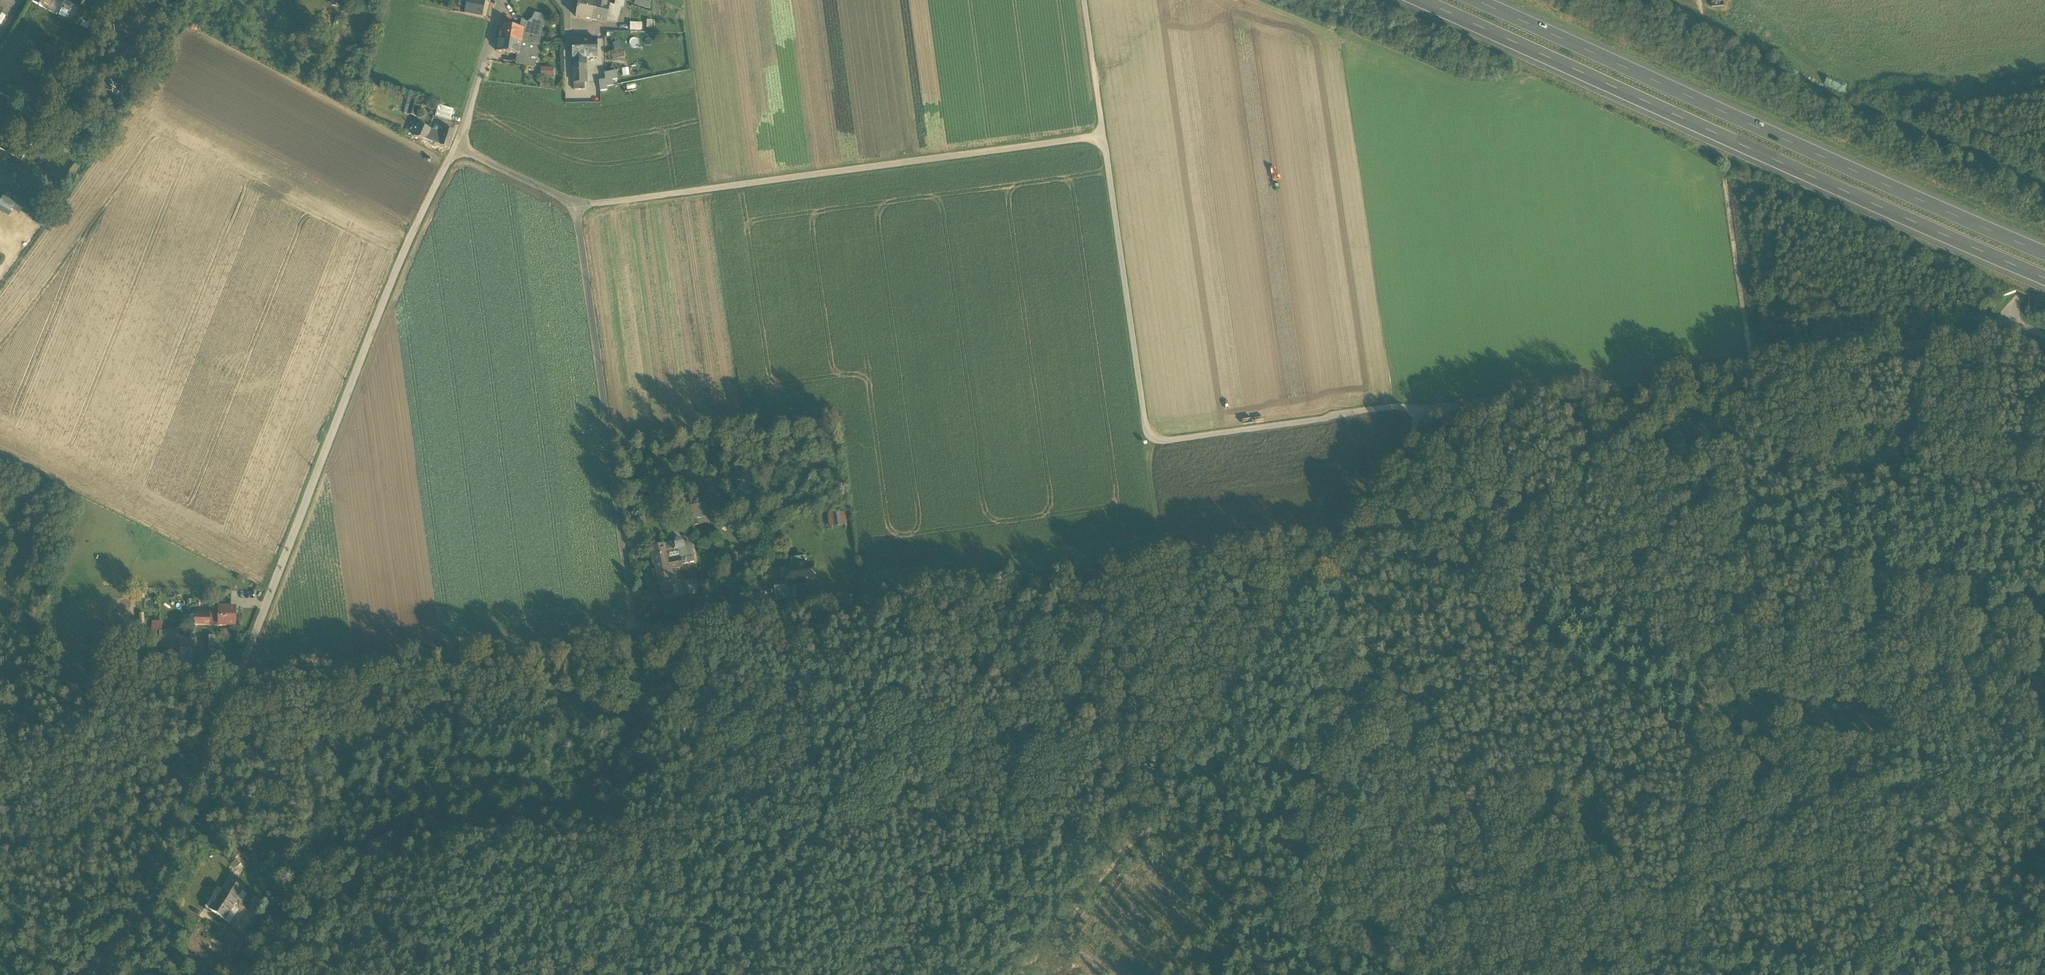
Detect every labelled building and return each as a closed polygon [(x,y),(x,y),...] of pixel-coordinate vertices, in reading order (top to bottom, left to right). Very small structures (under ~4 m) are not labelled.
[(47,10),(47,9),(53,0),(33,0),(32,1),(39,5),(39,6),(41,6),(42,7),(47,10)] [(47,9),(56,14),(62,3),(57,0),(53,0),(47,9)] [(481,17),(484,0),(468,0),(465,14),(481,17)] [(592,19),(596,2),(588,0),(579,0),(576,16),(592,19)] [(617,22),(621,0),(616,0),(615,6),(608,5),(605,20),(617,22)] [(599,2),(596,2),(592,19),(605,21),(605,20),(608,5),(599,3),(599,2)] [(530,24),(535,13),(532,18),(527,22),(526,21),(521,18),(520,28),(523,29),(521,42),(527,43),(530,24)] [(543,27),(544,24),(542,23),(544,15),(535,13),(530,24),(541,27),(543,27)] [(73,21),(81,24),(84,16),(76,14),(73,21)] [(527,43),(538,44),(541,27),(530,24),(527,43)] [(500,25),(498,38),(521,42),(523,29),(520,28),(500,25)] [(519,55),(520,52),(521,42),(498,38),(496,51),(518,55),(519,55)] [(572,39),(573,69),(584,69),(587,69),(587,57),(597,57),(596,39),(572,39)] [(615,49),(611,50),(613,59),(624,56),(620,41),(613,43),(615,49)] [(535,44),(527,43),(525,53),(525,56),(534,57),(535,44)] [(534,57),(525,56),(524,59),(536,61),(538,44),(535,44),(534,57)] [(523,59),(524,59),(525,56),(525,53),(520,52),(519,55),(518,55),(517,64),(522,65),(523,59)] [(522,65),(535,67),(536,61),(524,59),(523,59),(522,65)] [(554,75),(554,66),(542,66),(542,75),(554,75)] [(573,69),(574,83),(585,82),(584,69),(573,69)] [(605,73),(606,79),(599,80),(601,90),(607,89),(607,86),(606,81),(613,80),(618,79),(616,71),(605,73)] [(1841,91),(1843,87),(1832,81),(1830,85),(1841,91)] [(408,113),(418,115),(421,101),(411,99),(408,113)] [(452,119),(454,109),(441,105),(438,115),(452,119)] [(30,128),(38,133),(45,123),(37,118),(30,128)] [(415,135),(426,140),(428,134),(430,129),(419,124),(415,135)] [(444,128),(442,134),(441,136),(439,145),(449,149),(455,131),(444,128)] [(433,136),(428,134),(426,140),(439,145),(441,136),(434,134),(433,136)] [(33,147),(38,150),(41,145),(36,142),(33,147)] [(51,189),(59,194),(61,190),(63,191),(65,188),(55,182),(51,189)] [(11,210),(15,203),(3,196),(0,201),(0,204),(11,210)] [(27,216),(44,225),(47,219),(30,211),(27,216)] [(706,500),(691,503),(694,517),(691,517),(692,523),(710,520),(706,500)] [(839,510),(829,511),(829,524),(839,523),(839,510)] [(676,536),(675,542),(675,547),(669,548),(670,551),(666,551),(667,557),(672,556),(671,554),(680,553),(681,556),(687,555),(685,542),(684,538),(680,535),(676,536)] [(667,557),(666,551),(665,543),(664,540),(659,541),(660,545),(652,546),(654,561),(656,561),(667,559),(667,557)] [(692,541),(685,542),(687,555),(694,553),(692,541)] [(675,542),(665,543),(666,551),(670,551),(669,548),(675,547),(675,542)] [(672,556),(667,557),(667,559),(671,577),(675,577),(673,567),(682,565),(682,563),(681,556),(680,553),(671,554),(672,556)] [(681,556),(682,563),(695,560),(694,553),(687,555),(681,556)] [(791,557),(792,564),(807,562),(806,555),(791,557)] [(671,577),(667,559),(656,561),(657,568),(653,568),(654,575),(659,575),(661,589),(672,587),(671,577)] [(814,579),(812,562),(807,562),(792,564),(786,565),(788,582),(814,579)] [(700,590),(699,582),(694,583),(688,584),(689,592),(700,590)] [(777,598),(795,596),(794,589),(788,590),(788,584),(775,585),(777,598)] [(210,613),(196,613),(195,624),(219,624),(219,606),(210,606),(210,613)] [(236,607),(219,606),(219,624),(235,624),(236,607)] [(164,642),(172,642),(172,645),(180,646),(181,630),(165,629),(164,642)] [(230,878),(222,891),(235,900),(244,888),(230,878)] [(237,902),(235,900),(222,891),(219,890),(207,908),(225,920),(229,923),(233,918),(232,916),(236,910),(234,908),(237,902)] [(264,905),(259,916),(270,922),(275,909),(264,905)] [(220,938),(224,942),(227,938),(231,932),(226,929),(223,932),(220,938)] [(227,938),(235,944),(239,938),(231,932),(227,938)] [(232,948),(237,952),(244,942),(239,938),(235,944),(232,948)]
